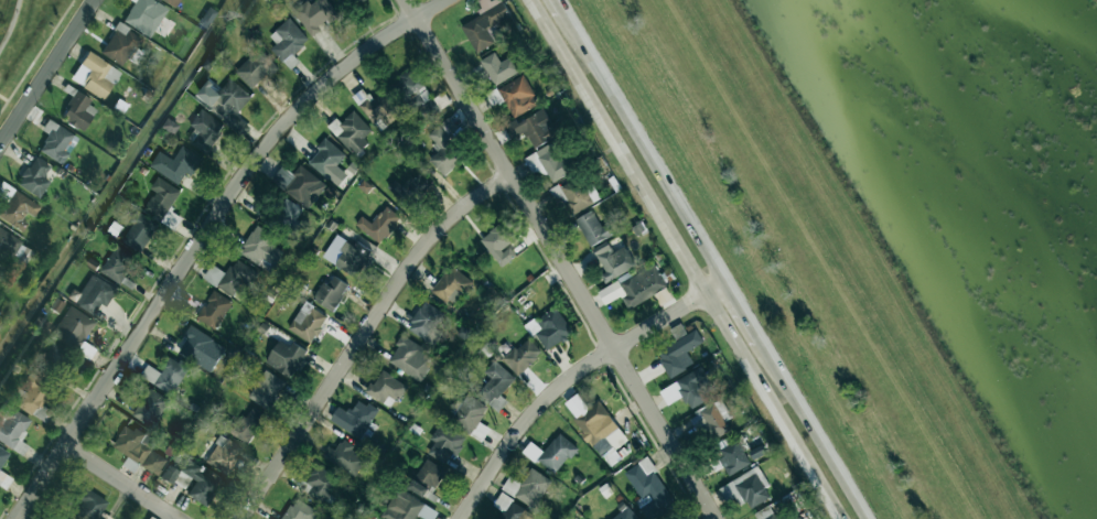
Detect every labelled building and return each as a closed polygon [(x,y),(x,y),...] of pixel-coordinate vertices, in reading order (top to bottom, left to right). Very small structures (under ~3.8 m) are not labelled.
[(338,15),(328,0),(316,0),(311,4),(308,0),(293,11),(310,35),(338,15)] [(343,11),(363,0),(337,0),(343,11)] [(476,53),(496,42),(488,29),(511,16),(501,0),(492,0),(491,1),(490,0),(478,0),(475,2),(482,14),(461,26),(476,53)] [(198,23),(206,28),(216,11),(208,7),(198,23)] [(299,61),(293,55),(309,40),(289,18),(269,36),(276,43),(271,49),(290,70),(299,61)] [(125,67),(141,37),(118,23),(101,53),(125,67)] [(252,90),(277,66),(260,47),(234,72),(252,90)] [(121,71),(87,52),(71,80),(104,99),(121,71)] [(521,71),(512,55),(500,62),(494,52),(480,60),(494,85),(521,71)] [(412,111),(431,98),(412,68),(392,80),(412,111)] [(513,118),(539,103),(523,75),(497,89),(513,118)] [(196,96),(230,123),(252,96),(230,78),(220,91),(208,81),(196,96)] [(385,126),(400,115),(382,92),(372,100),(363,88),(352,97),(373,124),(379,119),(385,126)] [(60,120),(85,131),(97,104),(73,93),(60,120)] [(207,155),(225,124),(200,109),(190,126),(195,129),(187,143),(207,155)] [(327,126),(354,155),(368,143),(363,138),(372,130),(354,110),(340,123),(335,118),(327,126)] [(533,147),(562,133),(557,122),(551,125),(544,110),(516,122),(515,120),(505,125),(511,140),(526,133),(533,147)] [(445,176),(466,153),(448,137),(457,126),(446,116),(428,137),(440,148),(428,161),(445,176)] [(48,134),(39,151),(63,164),(78,136),(47,120),(42,130),(48,134)] [(345,155),(326,139),(307,161),(340,189),(350,177),(336,165),(345,155)] [(552,183),(575,169),(562,148),(557,151),(551,142),(524,159),(531,170),(541,165),(552,183)] [(191,176),(202,159),(182,146),(173,160),(159,151),(149,166),(178,185),(186,173),(191,176)] [(43,178),(50,165),(34,156),(16,185),(39,199),(49,182),(43,178)] [(293,174),(282,166),(271,181),(309,208),(326,184),(299,165),(293,174)] [(396,181),(386,190),(405,210),(431,186),(418,172),(401,187),(396,181)] [(550,192),(559,207),(565,204),(571,216),(597,201),(581,174),(550,192)] [(163,221),(180,190),(156,177),(150,189),(154,191),(143,211),(163,221)] [(354,227),(383,244),(400,215),(383,206),(373,223),(360,216),(354,227)] [(129,220),(133,223),(121,242),(140,254),(158,225),(135,210),(129,220)] [(575,219),(590,247),(613,234),(607,224),(602,227),(592,210),(575,219)] [(509,245),(515,241),(502,223),(480,239),(501,267),(516,256),(509,245)] [(239,256),(273,272),(283,251),(271,245),(275,235),(254,225),(239,256)] [(5,253),(25,264),(35,248),(0,227),(0,261),(5,253)] [(322,257),(355,278),(372,251),(356,241),(353,245),(336,234),(322,257)] [(627,246),(612,252),(608,242),(592,248),(605,280),(636,268),(627,246)] [(121,283),(134,255),(114,246),(101,274),(121,283)] [(218,287),(234,295),(241,282),(250,286),(258,271),(233,258),(218,287)] [(598,293),(605,304),(621,296),(627,309),(668,288),(655,264),(598,293)] [(471,279),(449,266),(432,294),(454,307),(471,279)] [(116,289),(92,274),(73,303),(92,315),(100,304),(104,306),(116,289)] [(333,311),(349,285),(330,274),(314,300),(333,311)] [(215,330),(232,302),(213,290),(196,318),(215,330)] [(407,330),(434,344),(441,332),(435,328),(444,312),(423,301),(407,330)] [(313,343),(327,315),(303,302),(288,331),(313,343)] [(51,336),(78,351),(95,321),(68,305),(51,336)] [(526,325),(543,352),(573,333),(556,306),(526,325)] [(703,343),(696,329),(686,334),(681,323),(670,328),(676,339),(661,347),(665,355),(659,358),(668,378),(694,365),(687,351),(703,343)] [(210,372),(226,347),(191,326),(176,351),(210,372)] [(387,361),(419,382),(436,356),(403,335),(387,361)] [(542,354),(528,337),(503,359),(518,376),(542,354)] [(305,349),(291,343),(289,346),(276,340),(266,366),(293,377),(305,349)] [(70,353),(50,343),(38,369),(58,379),(70,353)] [(161,373),(148,365),(140,376),(171,395),(188,369),(170,358),(161,373)] [(484,371),(491,378),(478,392),(498,411),(506,401),(500,395),(515,379),(494,360),(484,371)] [(673,382),(689,410),(708,399),(698,383),(707,377),(700,366),(673,382)] [(53,384),(29,369),(19,385),(19,386),(10,399),(34,414),(53,384)] [(366,393),(392,409),(406,385),(381,369),(366,393)] [(269,410),(286,382),(264,370),(248,397),(269,410)] [(168,397),(145,388),(133,418),(156,427),(168,397)] [(448,420),(469,434),(489,406),(469,392),(448,420)] [(330,420),(366,443),(377,426),(371,422),(378,411),(359,399),(350,413),(339,405),(330,420)] [(730,431),(724,422),(732,418),(721,399),(688,417),(699,437),(707,433),(711,441),(730,431)] [(628,440),(598,400),(572,419),(609,468),(622,458),(616,449),(628,440)] [(264,415),(247,406),(232,436),(249,445),(264,415)] [(20,441),(31,419),(10,408),(5,418),(0,416),(0,442),(24,454),(28,445),(20,441)] [(456,456),(466,436),(439,423),(430,440),(433,442),(427,454),(444,463),(449,452),(456,456)] [(156,441),(126,424),(112,448),(158,475),(167,459),(151,449),(156,441)] [(544,452),(530,442),(523,451),(555,475),(577,447),(559,433),(544,452)] [(242,447),(220,436),(206,463),(228,474),(242,447)] [(372,450),(362,444),(358,450),(342,440),(335,450),(328,446),(322,456),(355,477),(372,450)] [(726,475),(749,466),(739,440),(716,449),(726,475)] [(185,493),(204,506),(218,485),(198,472),(201,467),(187,458),(179,471),(169,464),(160,478),(172,486),(176,480),(188,488),(185,493)] [(644,503),(638,506),(646,518),(654,518),(677,505),(646,458),(624,472),(644,503)] [(424,497),(431,486),(436,489),(446,471),(425,459),(408,488),(424,497)] [(299,490),(323,504),(338,478),(314,464),(299,490)] [(501,491),(536,508),(550,478),(529,468),(522,483),(508,476),(501,491)] [(718,487),(728,507),(745,498),(750,509),(771,499),(764,486),(766,485),(757,468),(718,487)] [(109,503),(86,487),(77,499),(82,502),(74,513),(83,518),(97,518),(109,503)] [(416,515),(424,518),(434,518),(438,510),(395,490),(382,518),(414,518),(416,515)] [(501,493),(493,505),(503,511),(498,518),(532,518),(535,515),(501,493)] [(318,511),(293,498),(282,518),(314,518),(318,511)] [(776,503),(754,512),(757,518),(783,518),(776,503)] [(626,505),(611,518),(639,518),(626,505)]
